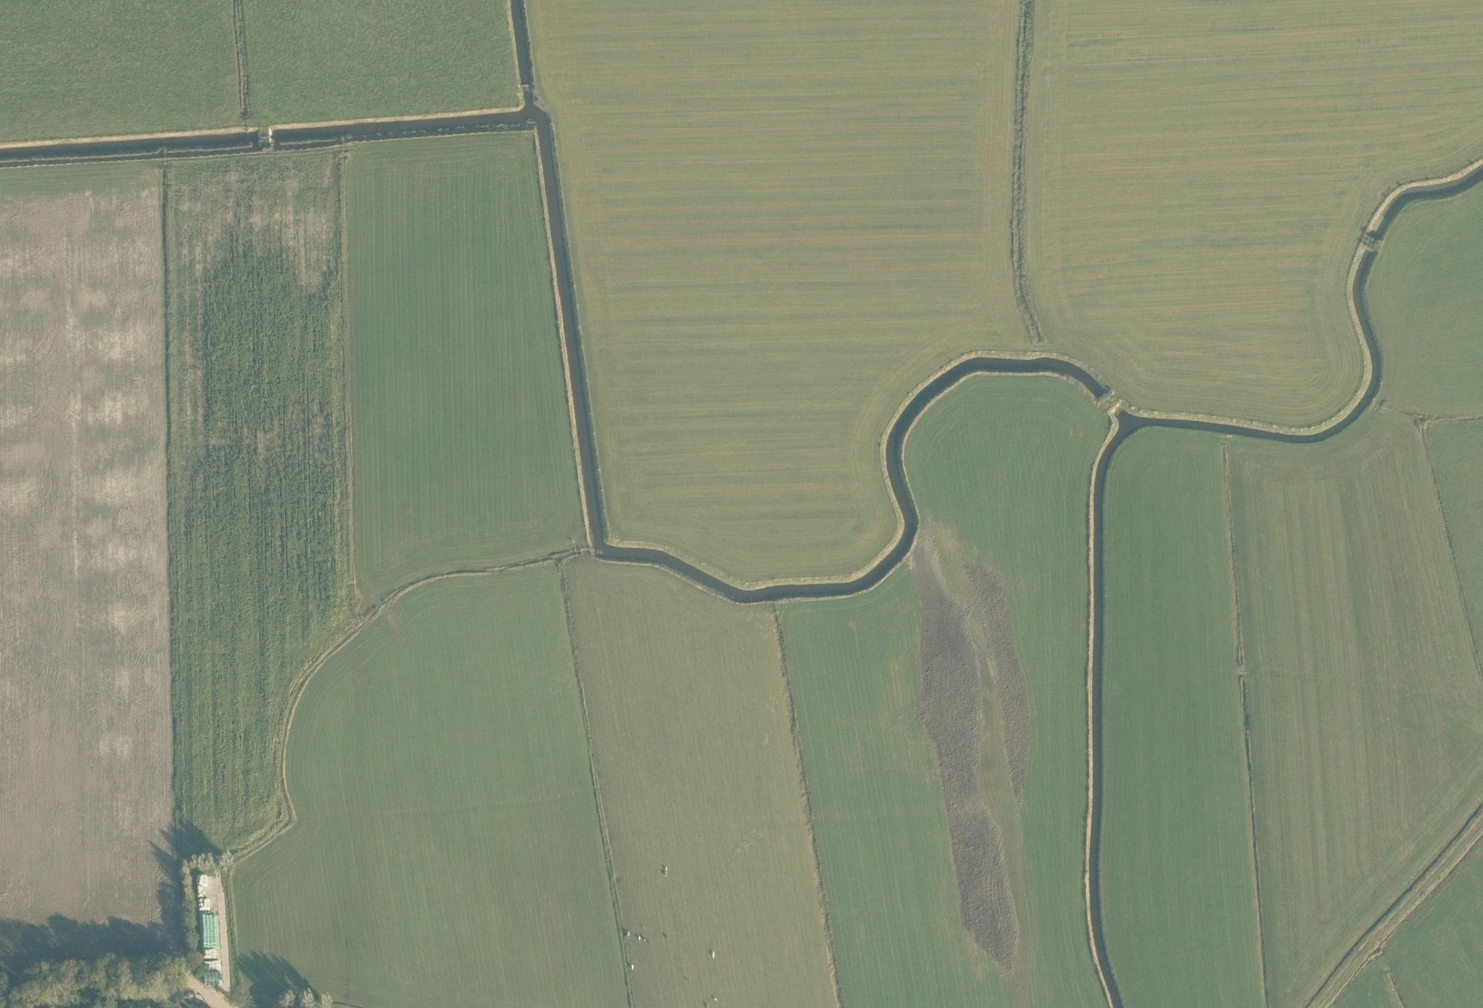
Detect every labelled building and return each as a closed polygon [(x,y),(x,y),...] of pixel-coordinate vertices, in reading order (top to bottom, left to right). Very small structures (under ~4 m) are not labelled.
[(203,880),(204,918),(222,917),(221,879),(203,880)]
